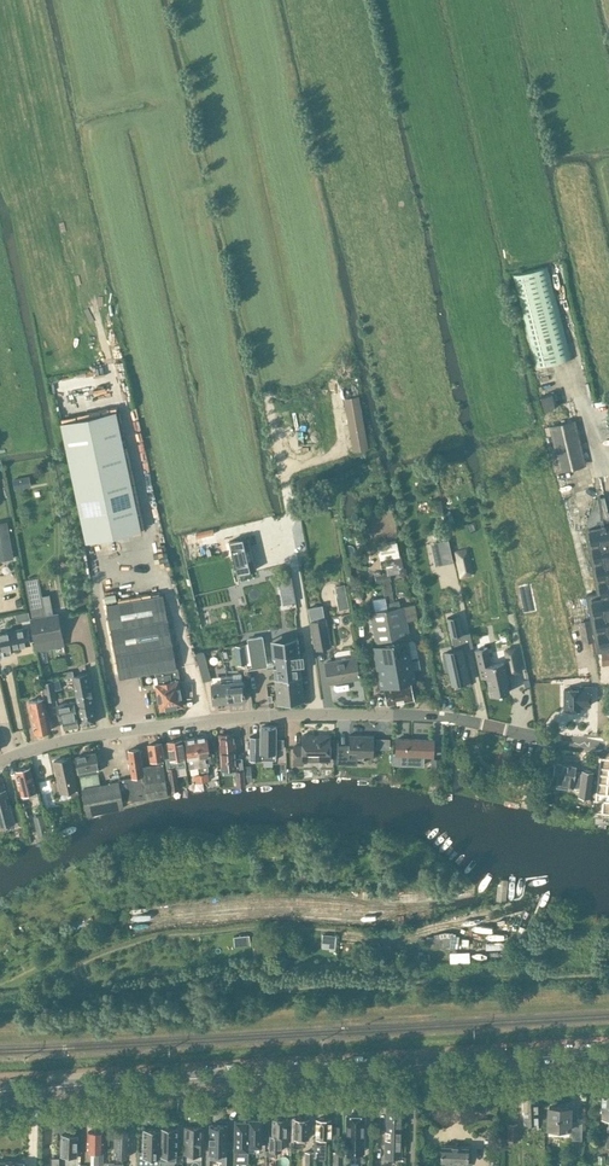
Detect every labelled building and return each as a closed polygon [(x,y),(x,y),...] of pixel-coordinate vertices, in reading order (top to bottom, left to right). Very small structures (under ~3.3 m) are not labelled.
[(547,266),(514,274),(537,366),(570,358),(547,266)] [(552,394),(541,396),(544,407),(545,410),(555,407),(552,394)] [(369,449),(359,396),(343,398),(353,452),(369,449)] [(116,411),(60,422),(85,542),(140,530),(116,411)] [(586,465),(576,421),(549,428),(560,472),(586,465)] [(28,476),(13,479),(15,488),(29,486),(28,476)] [(585,530),(597,593),(586,595),(590,619),(595,641),(597,652),(601,651),(608,651),(608,518),(604,495),(595,497),(585,530)] [(7,521),(0,522),(0,560),(14,558),(7,521)] [(213,529),(196,533),(197,538),(214,534),(213,529)] [(260,569),(254,537),(233,540),(239,573),(260,569)] [(448,540),(437,542),(442,564),(453,561),(448,540)] [(398,556),(396,542),(377,546),(380,560),(398,556)] [(466,548),(454,550),(460,578),(472,575),(472,573),(467,550),(466,550),(466,548)] [(390,581),(389,574),(375,576),(376,583),(383,582),(390,581)] [(291,575),(282,576),(284,590),(294,588),(291,575)] [(38,576),(25,579),(33,617),(30,617),(30,618),(32,627),(35,641),(63,636),(59,612),(53,613),(46,615),(42,595),(38,576)] [(348,597),(345,580),(340,581),(341,587),(337,588),(339,599),(348,597)] [(390,581),(383,582),(385,596),(386,602),(393,601),(390,581)] [(355,588),(350,593),(355,598),(360,593),(355,588)] [(117,600),(116,593),(104,595),(106,603),(117,600)] [(161,594),(107,604),(107,605),(120,678),(139,674),(150,672),(156,671),(156,672),(157,676),(156,676),(157,676),(158,683),(156,684),(160,709),(183,705),(178,679),(179,679),(177,666),(175,667),(161,594)] [(385,596),(372,598),(374,611),(387,609),(386,602),(385,596)] [(393,601),(386,602),(387,609),(400,607),(399,600),(393,601)] [(323,604),(308,607),(316,649),(330,647),(323,604)] [(410,639),(404,606),(400,607),(387,609),(374,611),(369,612),(376,646),(372,647),(380,687),(384,687),(386,696),(384,697),(385,701),(388,703),(413,698),(410,681),(415,680),(407,639),(410,639)] [(29,611),(16,614),(17,621),(30,618),(30,617),(29,611)] [(457,649),(444,652),(447,668),(448,668),(451,684),(470,680),(469,677),(467,664),(464,665),(462,653),(464,653),(460,633),(463,632),(459,613),(447,616),(451,635),(454,634),(457,649)] [(590,619),(579,622),(583,644),(595,641),(590,619)] [(0,631),(0,650),(32,643),(28,625),(0,631)] [(481,635),(469,638),(476,667),(482,665),(486,684),(504,680),(501,670),(503,670),(501,661),(504,660),(504,661),(514,659),(508,635),(499,637),(501,648),(485,652),(481,635)] [(267,664),(262,636),(247,638),(252,667),(267,664)] [(298,641),(271,644),(272,654),(279,654),(280,664),(277,665),(273,665),(274,666),(274,675),(277,702),(304,699),(301,669),(304,668),(303,656),(299,657),(299,654),(298,641)] [(246,663),(244,643),(235,645),(238,664),(246,663)] [(211,679),(205,651),(196,653),(203,681),(211,679)] [(359,677),(356,657),(326,662),(329,682),(359,677)] [(86,673),(73,675),(82,724),(95,722),(86,673)] [(221,682),(212,683),(213,702),(229,701),(227,676),(221,676),(221,682)] [(233,676),(227,676),(229,701),(245,699),(243,680),(242,680),(233,681),(233,676)] [(61,687),(59,678),(43,681),(47,699),(57,697),(55,688),(61,687)] [(590,705),(590,686),(578,686),(578,688),(564,688),(564,709),(580,709),(580,705),(590,705)] [(113,693),(107,694),(108,701),(115,700),(113,693)] [(50,730),(44,697),(29,700),(35,733),(37,733),(39,734),(43,733),(44,731),(50,730)] [(78,725),(74,702),(60,704),(64,728),(78,725)] [(276,727),(261,726),(261,727),(261,736),(250,736),(249,760),(275,760),(276,728),(276,727)] [(234,733),(220,734),(222,769),(236,768),(234,733)] [(330,735),(303,734),(303,745),(294,745),(294,765),(302,765),(302,760),(330,760),(330,735)] [(374,735),(349,734),(349,745),(338,744),(338,741),(337,764),(357,764),(357,759),(373,759),(374,735)] [(207,735),(196,737),(200,766),(201,771),(209,770),(207,762),(206,762),(205,756),(210,756),(207,735)] [(200,766),(196,737),(185,739),(189,768),(200,766)] [(433,740),(397,738),(396,753),(393,753),(392,764),(424,765),(424,756),(433,756),(433,740)] [(186,766),(182,739),(168,741),(170,756),(165,757),(170,791),(180,789),(177,773),(180,773),(179,767),(186,766)] [(377,739),(376,749),(389,749),(390,739),(377,739)] [(163,759),(161,742),(149,744),(151,760),(154,759),(155,765),(142,766),(147,797),(168,794),(163,759)] [(132,777),(118,779),(119,780),(123,800),(146,797),(139,748),(128,750),(132,777)] [(99,770),(95,752),(75,756),(79,774),(99,770)] [(78,794),(70,757),(53,761),(59,792),(73,789),(75,795),(78,794)] [(440,758),(430,758),(429,767),(439,768),(440,758)] [(598,777),(603,777),(602,789),(602,791),(603,791),(602,792),(608,792),(608,760),(599,759),(598,777)] [(554,763),(551,785),(558,786),(566,788),(566,787),(573,788),(573,786),(580,787),(579,795),(589,797),(593,771),(582,769),(582,772),(575,771),(576,766),(554,763)] [(30,766),(16,770),(22,794),(34,791),(36,790),(30,766)] [(243,770),(236,771),(238,785),(245,785),(243,770)] [(100,784),(98,773),(80,776),(87,813),(124,806),(123,800),(119,780),(110,782),(100,784)] [(201,773),(194,774),(196,781),(202,780),(201,773)] [(15,821),(18,821),(18,824),(22,826),(18,833),(25,837),(28,836),(23,819),(22,819),(18,805),(13,806),(12,804),(10,805),(2,776),(0,777),(0,826),(15,821)] [(593,796),(592,811),(600,812),(602,798),(602,792),(603,791),(602,791),(594,790),(593,796)] [(83,821),(81,810),(74,812),(77,822),(83,821)] [(36,815),(33,816),(38,833),(39,836),(48,833),(47,831),(43,813),(36,815)] [(427,936),(426,945),(454,948),(456,934),(446,933),(435,935),(434,937),(427,936)] [(331,934),(323,934),(322,942),(331,942),(331,934)] [(250,935),(234,937),(235,946),(251,945),(250,935)] [(429,953),(419,953),(419,962),(429,962),(429,953)] [(514,1098),(512,1141),(543,1142),(544,1121),(535,1120),(535,1099),(514,1098)] [(401,1105),(387,1105),(386,1156),(400,1156),(401,1105)] [(570,1107),(549,1106),(548,1127),(572,1127),(572,1139),(582,1139),(582,1121),(574,1120),(575,1109),(570,1109),(570,1107)] [(360,1113),(350,1113),(350,1115),(347,1115),(347,1142),(350,1142),(350,1145),(352,1147),(359,1147),(360,1145),(360,1143),(364,1143),(364,1115),(360,1115),(360,1113)] [(249,1120),(248,1145),(249,1145),(262,1145),(262,1117),(257,1117),(256,1116),(252,1115),(250,1117),(249,1117),(248,1120),(249,1120)] [(269,1140),(269,1150),(281,1150),(281,1140),(282,1135),(286,1135),(287,1127),(287,1118),(281,1118),(280,1116),(276,1116),(275,1118),(273,1118),(272,1127),(272,1135),(269,1135),(269,1140)] [(301,1116),(297,1116),(296,1118),(294,1118),(294,1137),(309,1137),(309,1118),(302,1118),(301,1117),(301,1116)] [(324,1117),(320,1117),(319,1118),(316,1118),(316,1136),(314,1136),(314,1159),(326,1159),(326,1136),(331,1136),(331,1118),(325,1118),(324,1117)] [(236,1119),(235,1149),(236,1149),(236,1153),(246,1154),(248,1154),(249,1145),(248,1145),(249,1120),(248,1120),(244,1119),(243,1118),(239,1118),(238,1119),(236,1119)] [(210,1127),(210,1151),(210,1158),(222,1160),(222,1164),(226,1165),(227,1151),(227,1127),(227,1125),(210,1124),(210,1127)] [(161,1128),(160,1157),(160,1161),(161,1161),(174,1161),(176,1161),(176,1155),(177,1126),(160,1126),(160,1128),(161,1128)] [(202,1127),(185,1126),(185,1153),(202,1153),(202,1127)] [(129,1129),(115,1128),(114,1162),(122,1162),(122,1155),(128,1155),(129,1129)] [(137,1165),(152,1165),(160,1165),(160,1161),(160,1157),(161,1128),(160,1128),(144,1128),(143,1150),(138,1150),(137,1165)] [(88,1131),(88,1150),(95,1150),(95,1164),(103,1164),(103,1143),(110,1143),(110,1133),(103,1133),(103,1131),(88,1131)] [(77,1134),(62,1134),(61,1154),(74,1155),(73,1157),(76,1157),(76,1155),(77,1134)] [(441,1146),(441,1160),(456,1161),(456,1165),(467,1165),(467,1161),(468,1146),(441,1146)] [(488,1158),(491,1158),(490,1165),(497,1165),(498,1159),(498,1149),(496,1149),(489,1149),(488,1158)] [(336,1151),(336,1165),(344,1165),(345,1151),(336,1151)]
